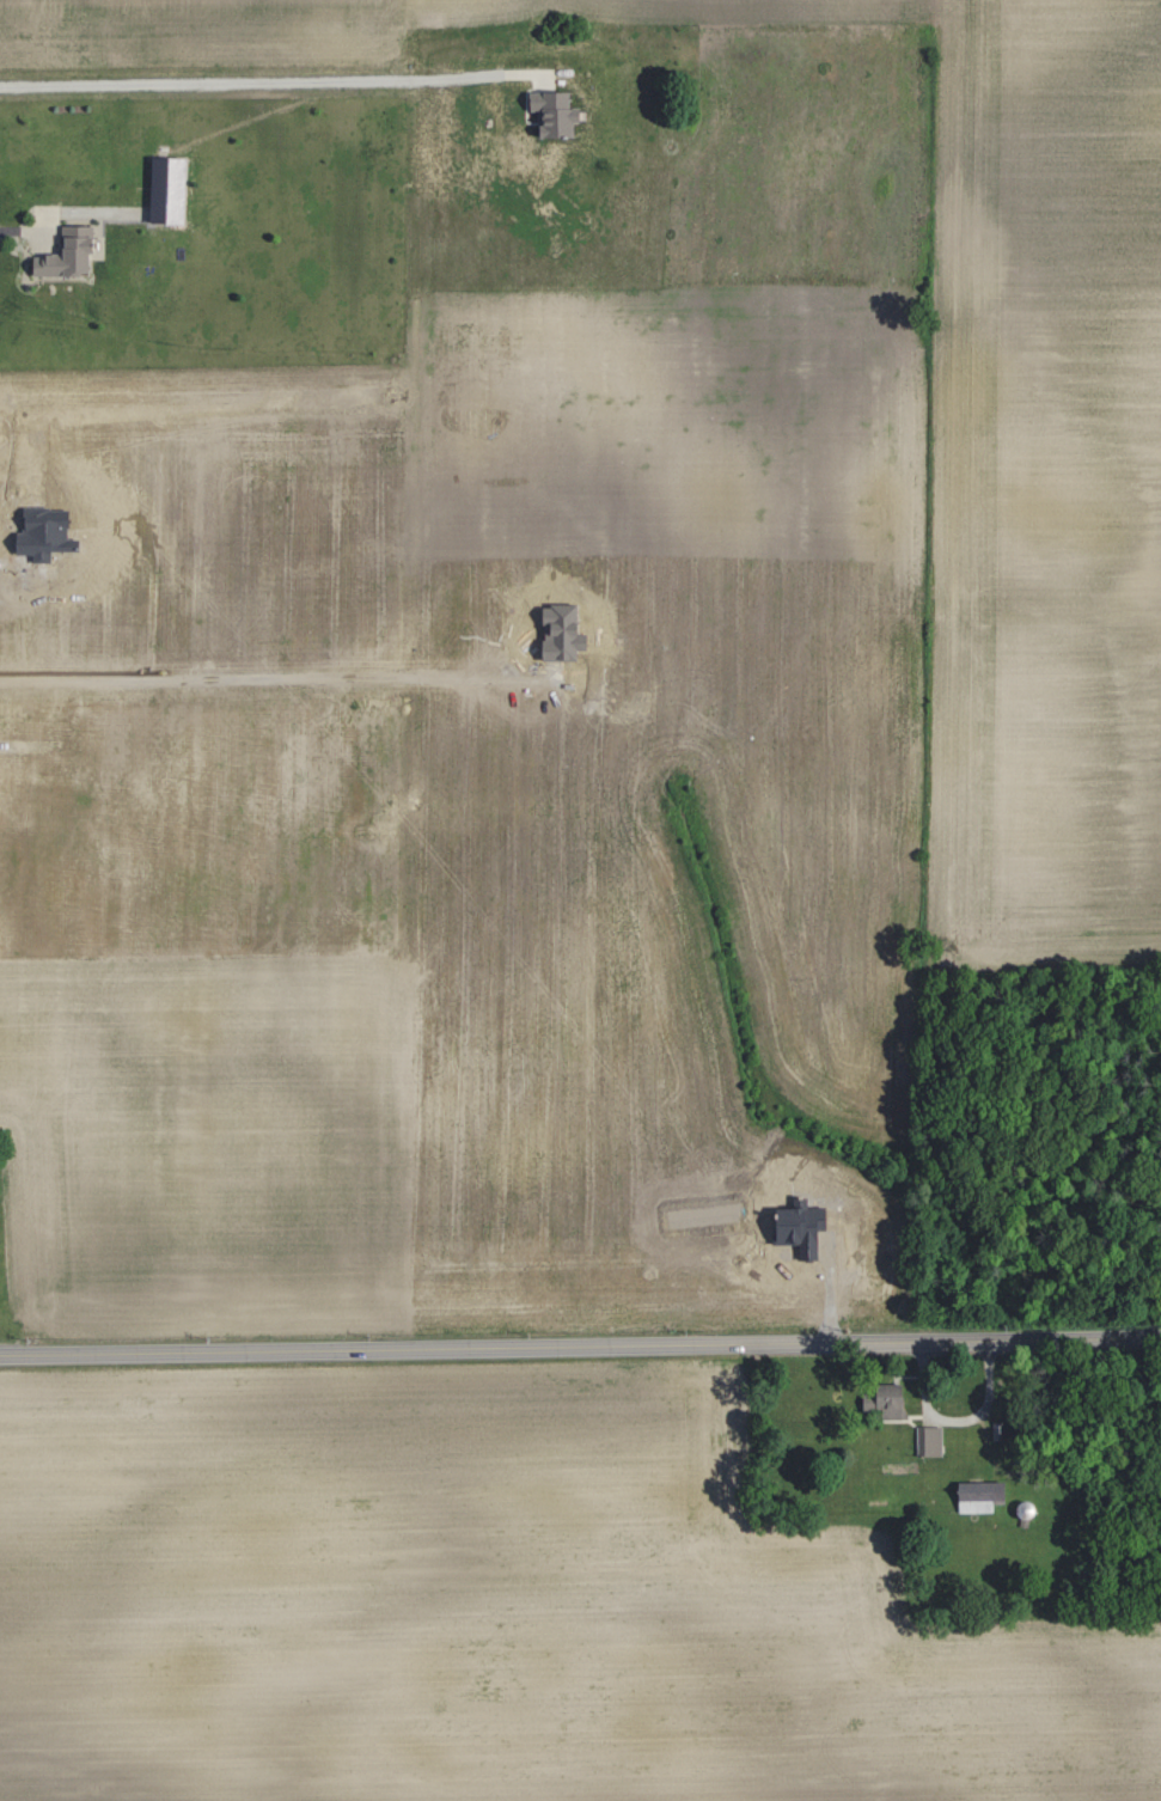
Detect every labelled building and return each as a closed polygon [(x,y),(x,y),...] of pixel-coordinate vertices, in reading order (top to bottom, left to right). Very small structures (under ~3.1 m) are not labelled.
[(558,88),(520,89),(520,110),(530,110),(530,134),(564,133),(564,120),(575,120),(575,105),(558,105),(558,88)] [(180,221),(182,156),(144,155),(142,220),(180,221)] [(88,223),(55,223),(55,252),(25,252),(25,273),(78,274),(79,251),(87,251),(88,223)] [(900,1382),(868,1383),(868,1392),(856,1392),(856,1408),(876,1407),(876,1419),(900,1418),(900,1382)] [(937,1426),(914,1426),(914,1455),(938,1455),(937,1426)] [(951,1481),(952,1512),(991,1511),(991,1502),(1004,1501),(1003,1480),(951,1481)]
